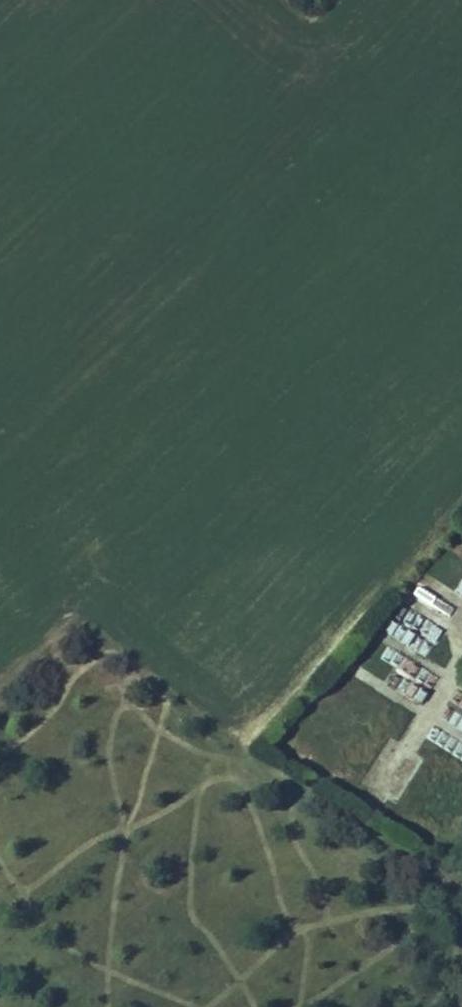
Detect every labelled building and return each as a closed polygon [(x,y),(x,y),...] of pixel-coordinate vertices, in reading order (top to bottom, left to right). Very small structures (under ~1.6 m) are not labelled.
[(382,630),(425,659),(444,630),(402,602),(382,630)]
